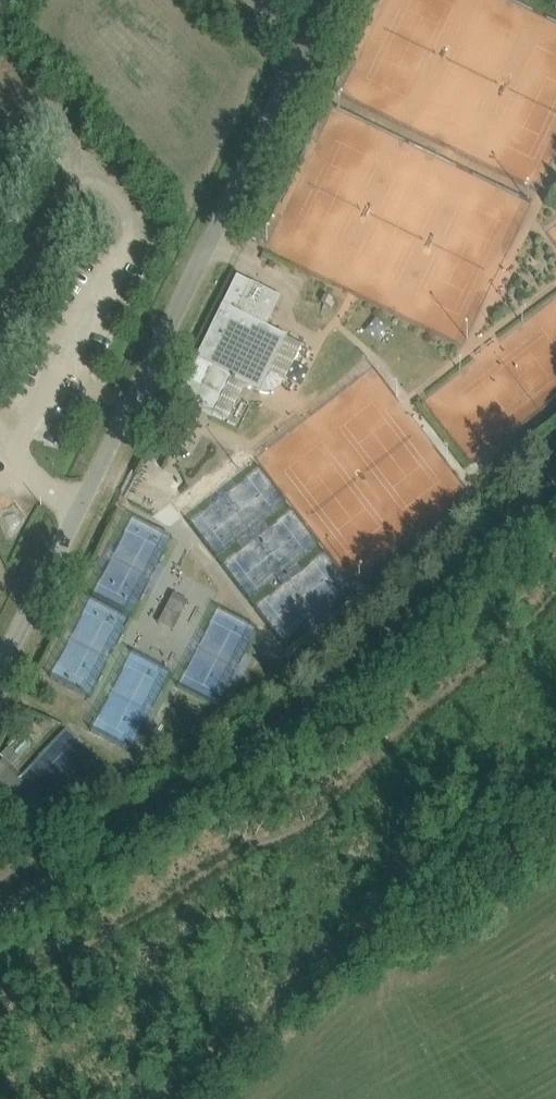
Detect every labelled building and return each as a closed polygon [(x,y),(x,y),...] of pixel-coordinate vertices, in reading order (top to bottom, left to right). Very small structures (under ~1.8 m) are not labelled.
[(238,275),(178,396),(213,414),(212,416),(213,417),(232,378),(233,378),(233,379),(236,380),(236,379),(261,391),(261,390),(259,389),(286,337),(287,337),(288,336),(268,326),(282,297),(253,282),(253,283),(238,275)] [(390,313),(376,312),(375,325),(389,326),(390,313)] [(176,399),(171,409),(181,414),(186,404),(176,399)]
